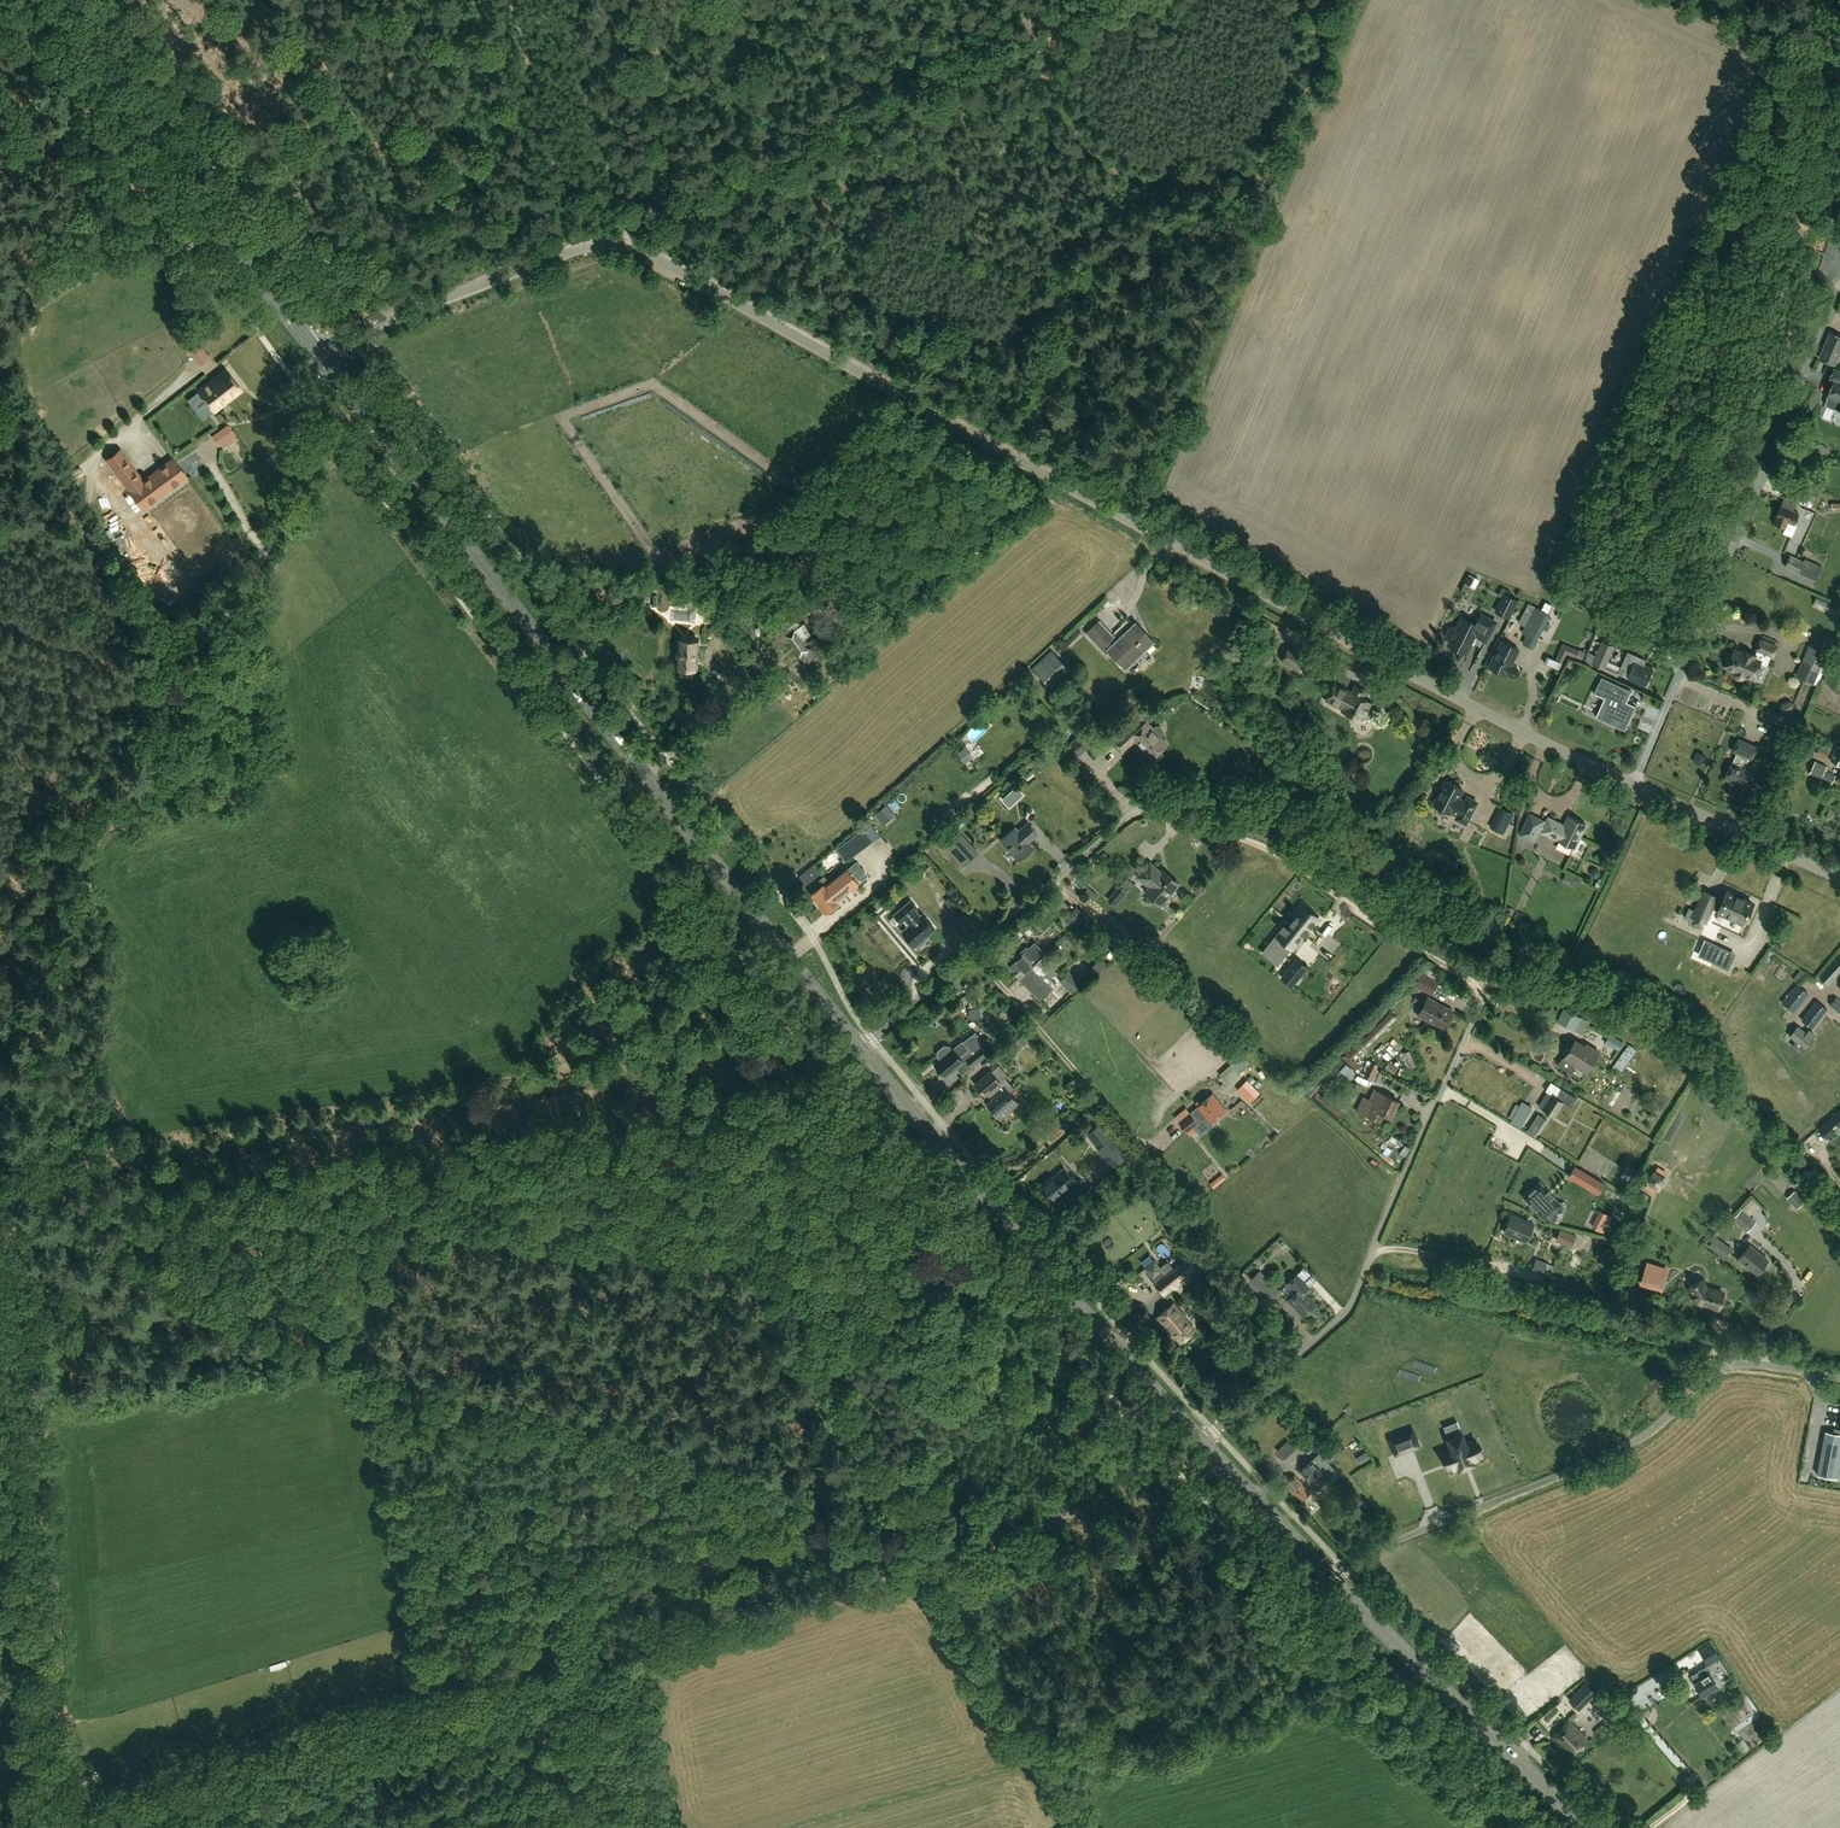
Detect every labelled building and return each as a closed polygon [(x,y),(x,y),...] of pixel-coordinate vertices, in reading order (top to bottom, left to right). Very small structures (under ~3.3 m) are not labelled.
[(1839,353),(1839,336),(1829,331),(1818,359),(1835,366),(1839,353)] [(190,351),(195,357),(203,350),(199,344),(190,351)] [(242,391),(224,368),(197,390),(214,412),(242,391)] [(1839,409),(1839,381),(1838,380),(1839,376),(1833,373),(1830,381),(1834,383),(1828,397),(1839,401),(1837,407),(1839,409)] [(224,440),(242,427),(237,419),(218,431),(224,440)] [(143,479),(120,448),(104,460),(127,490),(142,511),(188,477),(173,456),(143,479)] [(1788,484),(1792,475),(1774,467),(1770,475),(1788,484)] [(1776,517),(1773,524),(1785,529),(1788,522),(1794,525),(1799,513),(1793,510),(1795,505),(1784,500),(1776,517)] [(1804,562),(1790,556),(1785,567),(1799,573),(1804,562)] [(782,578),(778,570),(763,578),(767,586),(782,578)] [(1469,576),(1466,583),(1475,588),(1479,581),(1469,576)] [(1506,616),(1515,600),(1506,596),(1498,612),(1506,616)] [(1826,601),(1816,597),(1814,602),(1823,607),(1826,601)] [(1529,604),(1524,613),(1530,616),(1521,633),(1527,636),(1523,644),(1533,649),(1550,615),(1535,608),(1536,607),(1529,604)] [(1484,616),(1479,627),(1462,618),(1456,630),(1454,628),(1449,629),(1448,633),(1449,637),(1452,639),(1449,644),(1466,653),(1475,635),(1486,641),(1496,622),(1484,616)] [(817,645),(819,644),(804,622),(802,624),(799,620),(795,622),(793,618),(780,627),(806,664),(805,663),(805,674),(810,674),(810,669),(816,670),(816,664),(808,664),(823,653),(817,645)] [(1281,627),(1265,618),(1261,624),(1277,633),(1281,627)] [(1099,622),(1087,633),(1105,653),(1109,650),(1126,668),(1153,642),(1140,628),(1134,634),(1130,629),(1118,641),(1099,622)] [(1649,634),(1646,640),(1651,642),(1654,636),(1649,634)] [(681,675),(693,676),(693,669),(697,669),(697,668),(696,668),(696,667),(697,667),(698,657),(697,657),(698,641),(699,641),(699,640),(680,639),(680,640),(679,667),(678,667),(678,668),(682,668),(681,675)] [(1727,668),(1738,673),(1737,674),(1737,677),(1738,680),(1741,681),(1743,680),(1745,677),(1745,676),(1753,679),(1760,664),(1767,667),(1771,657),(1772,657),(1777,647),(1761,640),(1756,651),(1757,651),(1755,656),(1743,651),(1742,654),(1734,650),(1727,668)] [(1502,641),(1489,667),(1506,676),(1506,675),(1512,678),(1515,678),(1518,676),(1520,673),(1519,670),(1517,668),(1512,664),(1519,650),(1502,641)] [(1593,664),(1604,669),(1614,647),(1603,642),(1595,659),(1593,664)] [(1562,643),(1556,660),(1549,657),(1546,664),(1561,670),(1568,653),(1582,659),(1586,652),(1579,649),(1579,650),(1562,643)] [(1808,645),(1795,677),(1814,684),(1827,652),(1808,645)] [(1296,667),(1303,655),(1292,649),(1285,661),(1296,667)] [(1593,664),(1595,659),(1592,657),(1593,655),(1587,652),(1584,660),(1593,664)] [(1050,686),(1068,669),(1056,656),(1038,673),(1050,686)] [(1574,669),(1577,663),(1570,660),(1567,666),(1574,669)] [(1631,669),(1623,665),(1619,673),(1645,686),(1653,669),(1635,661),(1631,669)] [(1632,691),(1601,677),(1594,694),(1604,699),(1596,717),(1625,731),(1636,707),(1627,702),(1632,691)] [(1342,711),(1362,722),(1372,703),(1363,698),(1366,692),(1355,686),(1352,693),(1335,684),(1326,700),(1343,709),(1342,711)] [(1780,707),(1782,711),(1786,713),(1791,710),(1793,707),(1791,702),(1788,701),(1782,703),(1780,707)] [(1772,721),(1796,731),(1799,723),(1776,713),(1772,721)] [(1146,722),(1136,732),(1128,725),(1110,742),(1121,753),(1136,739),(1143,747),(1142,748),(1153,759),(1168,744),(1146,722)] [(1784,732),(1772,727),(1763,748),(1775,753),(1777,748),(1786,752),(1791,741),(1782,737),(1784,732)] [(1081,733),(1066,746),(1076,757),(1091,745),(1081,733)] [(1804,748),(1810,751),(1816,741),(1809,737),(1804,748)] [(1738,740),(1733,752),(1737,754),(1734,761),(1732,761),(1724,780),(1745,789),(1753,770),(1745,766),(1748,759),(1751,760),(1756,747),(1738,740)] [(1815,754),(1825,758),(1829,750),(1819,745),(1815,754)] [(1831,761),(1839,766),(1839,748),(1838,747),(1831,761)] [(965,748),(957,754),(965,763),(973,757),(965,748)] [(1824,770),(1820,778),(1831,783),(1835,776),(1824,770)] [(1287,780),(1299,789),(1306,780),(1294,771),(1287,780)] [(1446,781),(1434,804),(1438,806),(1437,809),(1437,811),(1438,813),(1440,814),(1443,814),(1445,813),(1446,811),(1450,813),(1451,812),(1458,815),(1456,819),(1466,824),(1477,802),(1467,797),(1465,801),(1458,798),(1463,789),(1446,781)] [(895,816),(887,805),(875,814),(883,825),(895,816)] [(1534,842),(1544,820),(1529,813),(1519,835),(1534,842)] [(1586,825),(1569,816),(1564,825),(1548,818),(1541,832),(1565,844),(1566,842),(1576,847),(1586,825)] [(1473,833),(1477,824),(1472,821),(1467,830),(1473,833)] [(1506,829),(1492,822),(1490,826),(1503,834),(1506,829)] [(1001,840),(1019,861),(1033,848),(1028,843),(1038,835),(1028,823),(1019,832),(1015,828),(1001,840)] [(849,860),(880,836),(871,825),(841,850),(849,860)] [(948,839),(952,843),(960,836),(956,831),(948,839)] [(964,866),(978,852),(961,835),(960,836),(952,843),(947,848),(964,866)] [(1397,857),(1405,848),(1391,835),(1383,844),(1397,857)] [(920,859),(911,867),(918,875),(927,867),(920,859)] [(1147,892),(1161,904),(1179,884),(1164,872),(1162,873),(1150,863),(1139,877),(1151,887),(1147,892)] [(837,901),(859,883),(865,879),(853,865),(830,883),(825,877),(812,887),(816,892),(812,894),(827,912),(838,903),(837,901)] [(1590,874),(1593,877),(1596,877),(1599,875),(1599,871),(1597,868),(1593,868),(1590,871),(1590,874)] [(1566,874),(1563,880),(1572,884),(1575,878),(1566,874)] [(1098,895),(1088,887),(1084,892),(1093,900),(1098,895)] [(1115,905),(1125,894),(1119,888),(1109,900),(1115,905)] [(1723,904),(1713,899),(1714,897),(1705,893),(1696,913),(1705,917),(1710,906),(1743,921),(1751,904),(1728,894),(1723,904)] [(910,925),(902,931),(915,946),(917,944),(919,946),(927,940),(925,938),(935,929),(922,914),(921,916),(916,910),(918,909),(910,900),(894,914),(901,923),(905,920),(910,925)] [(1290,922),(1287,919),(1280,928),(1285,931),(1281,936),(1290,944),(1294,939),(1297,941),(1303,933),(1305,935),(1315,921),(1314,921),(1318,916),(1303,904),(1295,914),(1296,915),(1290,922)] [(1079,920),(1084,915),(1077,907),(1065,919),(1073,927),(1075,930),(1082,923),(1079,920)] [(1022,934),(1030,927),(1024,921),(1017,928),(1018,928),(1012,934),(1016,939),(1022,933),(1022,934)] [(1169,957),(1147,940),(1140,949),(1162,965),(1169,957)] [(1020,978),(1032,967),(1046,954),(1035,943),(1029,949),(1027,947),(1020,953),(1022,955),(1010,967),(1020,978)] [(1839,971),(1839,956),(1819,977),(1827,985),(1839,971)] [(1293,986),(1308,967),(1296,958),(1281,977),(1293,986)] [(1104,968),(1099,963),(1093,968),(1098,974),(1104,968)] [(1032,967),(1020,978),(1040,1000),(1052,988),(1046,981),(1049,978),(1043,972),(1040,975),(1032,967)] [(1793,979),(1798,983),(1805,974),(1799,970),(1793,979)] [(1081,985),(1069,972),(1060,981),(1072,993),(1081,985)] [(1431,994),(1438,982),(1421,972),(1414,985),(1431,994)] [(1797,983),(1781,1002),(1793,1012),(1809,994),(1797,983)] [(1428,998),(1419,1015),(1443,1028),(1452,1011),(1428,998)] [(1836,998),(1830,1005),(1838,1012),(1839,1009),(1839,1001),(1836,998)] [(1802,1021),(1812,1029),(1822,1016),(1827,1009),(1818,1002),(1802,1021)] [(969,1010),(971,1019),(982,1016),(980,1007),(969,1010)] [(1354,1057),(1395,1016),(1390,1011),(1349,1052),(1348,1050),(1342,1057),(1355,1070),(1362,1064),(1354,1057)] [(1561,1023),(1583,1034),(1589,1022),(1567,1011),(1561,1023)] [(1039,1015),(1035,1018),(1040,1024),(1044,1020),(1039,1015)] [(1644,1030),(1657,1037),(1662,1027),(1648,1021),(1644,1030)] [(1806,1048),(1813,1039),(1798,1027),(1790,1036),(1806,1048)] [(1606,1043),(1618,1050),(1622,1042),(1610,1035),(1606,1043)] [(1015,1052),(1026,1043),(1021,1037),(1010,1046),(1015,1052)] [(939,1055),(942,1059),(935,1064),(945,1077),(964,1062),(966,1060),(972,1067),(988,1055),(981,1046),(973,1053),(963,1040),(953,1048),(953,1049),(952,1050),(950,1046),(947,1047),(941,1052),(939,1055)] [(1564,1056),(1558,1065),(1571,1074),(1577,1066),(1586,1072),(1597,1056),(1596,1056),(1599,1052),(1589,1045),(1585,1050),(1574,1043),(1565,1057),(1564,1056)] [(1404,1047),(1410,1064),(1419,1061),(1413,1044),(1404,1047)] [(1636,1049),(1630,1044),(1612,1069),(1619,1074),(1636,1049)] [(1331,1086),(1350,1067),(1338,1055),(1314,1079),(1328,1093),(1332,1088),(1331,1086)] [(1233,1068),(1222,1078),(1230,1086),(1241,1077),(1238,1074),(1248,1065),(1243,1060),(1233,1068)] [(1364,1077),(1372,1080),(1379,1083),(1384,1072),(1380,1070),(1377,1068),(1379,1065),(1376,1064),(1371,1061),(1364,1077)] [(1398,1066),(1388,1061),(1383,1069),(1393,1075),(1398,1066)] [(987,1094),(992,1100),(987,1104),(1000,1118),(1018,1102),(1010,1093),(1015,1089),(1005,1077),(1000,1082),(991,1071),(976,1085),(985,1095),(987,1094)] [(1555,1076),(1549,1083),(1558,1090),(1564,1083),(1555,1076)] [(1262,1084),(1258,1079),(1253,1084),(1258,1088),(1262,1084)] [(1246,1098),(1256,1088),(1247,1080),(1237,1090),(1246,1098)] [(1577,1098),(1562,1089),(1556,1097),(1548,1092),(1539,1106),(1555,1116),(1563,1103),(1571,1108),(1577,1098)] [(1192,1112),(1200,1120),(1205,1115),(1211,1122),(1226,1109),(1212,1093),(1198,1107),(1192,1112)] [(1385,1114),(1391,1117),(1399,1101),(1386,1095),(1385,1097),(1378,1094),(1374,1101),(1364,1096),(1356,1111),(1381,1123),(1385,1114)] [(1342,1113),(1325,1098),(1319,1105),(1336,1120),(1342,1113)] [(1512,1123),(1521,1127),(1532,1107),(1523,1103),(1521,1108),(1516,1105),(1509,1118),(1513,1120),(1512,1123)] [(1839,1125),(1839,1108),(1817,1128),(1825,1138),(1839,1125)] [(1179,1123),(1187,1132),(1188,1132),(1191,1135),(1196,1130),(1193,1127),(1198,1123),(1190,1113),(1179,1123)] [(1526,1130),(1535,1136),(1547,1120),(1538,1113),(1526,1130)] [(1056,1142),(1064,1134),(1061,1131),(1065,1128),(1061,1124),(1049,1135),(1056,1142)] [(1094,1143),(1106,1158),(1120,1146),(1108,1132),(1094,1143)] [(1038,1146),(1045,1140),(1040,1134),(1033,1141),(1038,1146)] [(1022,1140),(1028,1147),(1031,1144),(1025,1137),(1022,1140)] [(1636,1167),(1628,1163),(1625,1168),(1633,1172),(1636,1167)] [(1569,1176),(1598,1193),(1604,1183),(1575,1166),(1569,1176)] [(1064,1168),(1041,1187),(1052,1201),(1075,1182),(1064,1168)] [(1666,1173),(1657,1168),(1646,1186),(1654,1191),(1666,1173)] [(1626,1182),(1629,1178),(1622,1174),(1619,1178),(1626,1182)] [(1553,1196),(1554,1195),(1548,1189),(1547,1190),(1540,1183),(1530,1192),(1526,1203),(1532,1205),(1544,1218),(1547,1216),(1550,1219),(1558,1222),(1561,1213),(1553,1210),(1556,1200),(1553,1196)] [(1804,1202),(1794,1191),(1786,1197),(1796,1209),(1804,1202)] [(1755,1222),(1741,1208),(1731,1218),(1745,1232),(1755,1222)] [(1601,1211),(1596,1220),(1606,1225),(1611,1215),(1601,1211)] [(1511,1214),(1504,1232),(1526,1241),(1534,1223),(1511,1214)] [(1287,1233),(1283,1242),(1290,1245),(1294,1236),(1287,1233)] [(1568,1233),(1564,1243),(1571,1245),(1575,1235),(1568,1233)] [(1575,1248),(1585,1253),(1591,1240),(1581,1235),(1575,1248)] [(1715,1238),(1710,1246),(1725,1257),(1731,1249),(1715,1238)] [(1768,1260),(1750,1245),(1739,1259),(1758,1274),(1768,1260)] [(1155,1260),(1161,1267),(1167,1262),(1162,1255),(1155,1260)] [(1175,1290),(1199,1270),(1188,1256),(1166,1274),(1155,1260),(1145,1268),(1156,1282),(1154,1284),(1164,1296),(1174,1288),(1175,1290)] [(1311,1279),(1317,1274),(1306,1262),(1300,1268),(1311,1279)] [(1657,1267),(1647,1264),(1641,1282),(1661,1289),(1665,1277),(1655,1274),(1657,1267)] [(1803,1273),(1808,1277),(1816,1268),(1812,1264),(1803,1273)] [(1278,1290),(1260,1270),(1249,1281),(1242,1274),(1238,1278),(1246,1286),(1256,1297),(1260,1292),(1268,1300),(1278,1290)] [(1287,1300),(1303,1317),(1317,1304),(1305,1292),(1310,1287),(1297,1274),(1287,1284),(1295,1293),(1287,1300)] [(1713,1289),(1707,1287),(1703,1281),(1689,1288),(1697,1302),(1718,1309),(1723,1294),(1712,1291),(1713,1289)] [(1195,1329),(1173,1304),(1158,1317),(1181,1342),(1195,1329)] [(1302,1429),(1307,1424),(1299,1415),(1294,1420),(1302,1429)] [(1314,1444),(1301,1429),(1292,1437),(1306,1452),(1314,1444)] [(1396,1454),(1418,1445),(1412,1430),(1390,1439),(1396,1454)] [(1817,1474),(1837,1478),(1839,1463),(1839,1430),(1838,1434),(1825,1431),(1817,1474)] [(1448,1438),(1451,1447),(1442,1450),(1446,1461),(1449,1468),(1452,1467),(1458,1465),(1460,1468),(1474,1462),(1473,1459),(1479,1456),(1482,1455),(1479,1448),(1475,1438),(1466,1441),(1462,1432),(1448,1438)] [(1286,1459),(1295,1450),(1286,1441),(1276,1449),(1286,1459)] [(1370,1458),(1364,1448),(1358,1452),(1364,1462),(1370,1458)] [(1313,1460),(1299,1473),(1308,1483),(1309,1482),(1316,1489),(1329,1477),(1323,1471),(1327,1468),(1322,1463),(1318,1466),(1313,1460)] [(1310,1493),(1295,1476),(1285,1484),(1300,1502),(1310,1493)] [(1709,1645),(1700,1652),(1709,1664),(1716,1658),(1712,1652),(1714,1652),(1709,1645)] [(1707,1665),(1691,1676),(1695,1683),(1703,1695),(1717,1685),(1710,1674),(1712,1673),(1707,1665)] [(1580,1710),(1596,1693),(1585,1682),(1568,1699),(1580,1710)] [(1591,1704),(1615,1729),(1624,1720),(1610,1706),(1612,1705),(1604,1698),(1602,1699),(1599,1696),(1591,1704)] [(1557,1734),(1556,1733),(1552,1737),(1571,1756),(1588,1739),(1568,1720),(1564,1725),(1565,1726),(1557,1734)]
